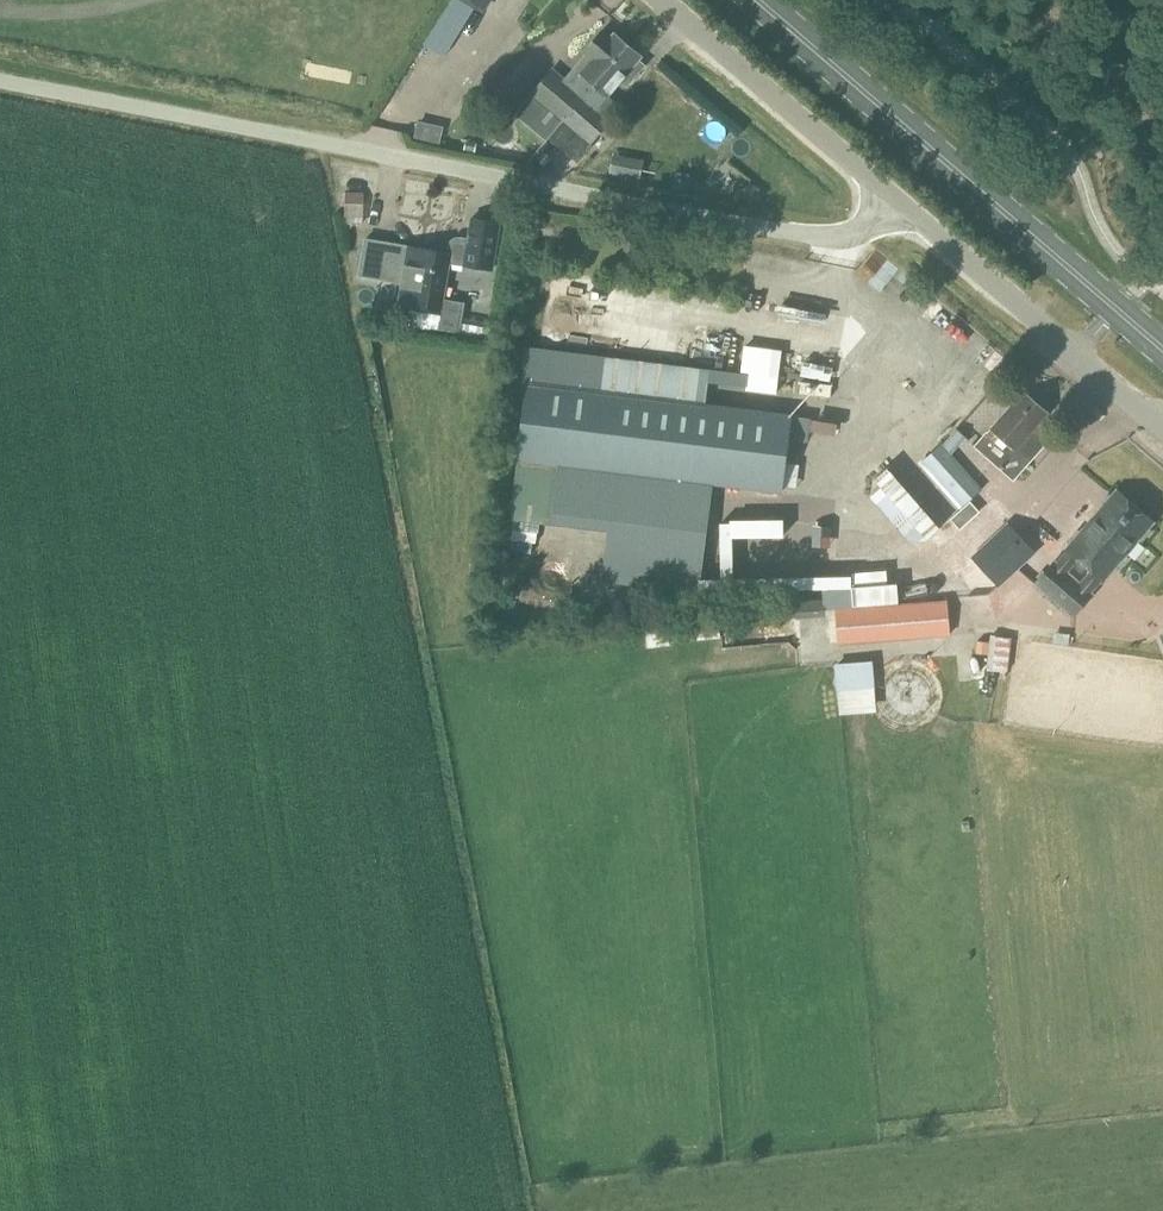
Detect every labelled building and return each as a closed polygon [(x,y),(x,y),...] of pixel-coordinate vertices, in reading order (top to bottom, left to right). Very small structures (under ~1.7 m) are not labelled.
[(445,30),(465,1),(463,0),(428,0),(404,36),(416,45),(432,21),(445,30)] [(612,34),(609,38),(600,31),(583,53),(586,55),(564,82),(551,71),(531,96),(565,123),(627,45),(612,34)] [(598,109),(608,97),(608,98),(621,81),(627,86),(644,66),(638,61),(641,57),(627,45),(565,123),(592,145),(612,120),(598,109)] [(445,75),(426,98),(431,101),(415,121),(423,128),(458,85),(445,75)] [(719,140),(727,129),(712,118),(704,129),(719,140)] [(362,204),(362,192),(348,191),(348,204),(362,204)] [(500,222),(472,218),(469,239),(460,238),(456,238),(452,241),(450,245),(449,253),(366,239),(359,275),(402,283),(399,303),(413,306),(409,328),(431,332),(431,329),(459,334),(463,314),(442,310),(450,261),(465,264),(464,265),(493,269),(500,222)] [(791,414),(703,403),(708,368),(525,343),(519,382),(527,383),(509,518),(607,531),(600,582),(695,595),(710,485),(782,494),(791,414)] [(1012,481),(1052,436),(1038,424),(1048,413),(1022,389),(972,445),(1012,481)] [(952,448),(963,439),(954,429),(922,460),(962,506),(981,489),(947,450),(951,446),(952,448)] [(860,466),(908,535),(932,519),(884,450),(860,466)] [(1067,549),(1055,563),(1053,562),(1034,583),(1070,615),(1089,593),(1088,592),(1100,578),(1102,579),(1113,566),(1117,568),(1126,557),(1124,554),(1136,540),(1140,541),(1149,531),(1147,527),(1152,522),(1116,491),(1112,496),(1108,494),(1099,504),(1100,509),(1080,531),(1076,530),(1067,540),(1069,544),(1066,548),(1067,549)] [(1029,537),(1043,524),(1028,508),(1014,521),(1029,537)] [(805,512),(805,532),(827,531),(827,511),(805,512)] [(998,590),(1034,558),(1008,530),(972,561),(998,590)] [(853,606),(899,602),(897,584),(852,587),(853,606)] [(826,636),(949,627),(947,605),(825,613),(826,636)] [(656,631),(657,613),(638,613),(638,631),(656,631)] [(999,622),(968,624),(969,657),(1001,655),(999,622)] [(837,715),(876,712),(872,660),(832,663),(837,715)]
